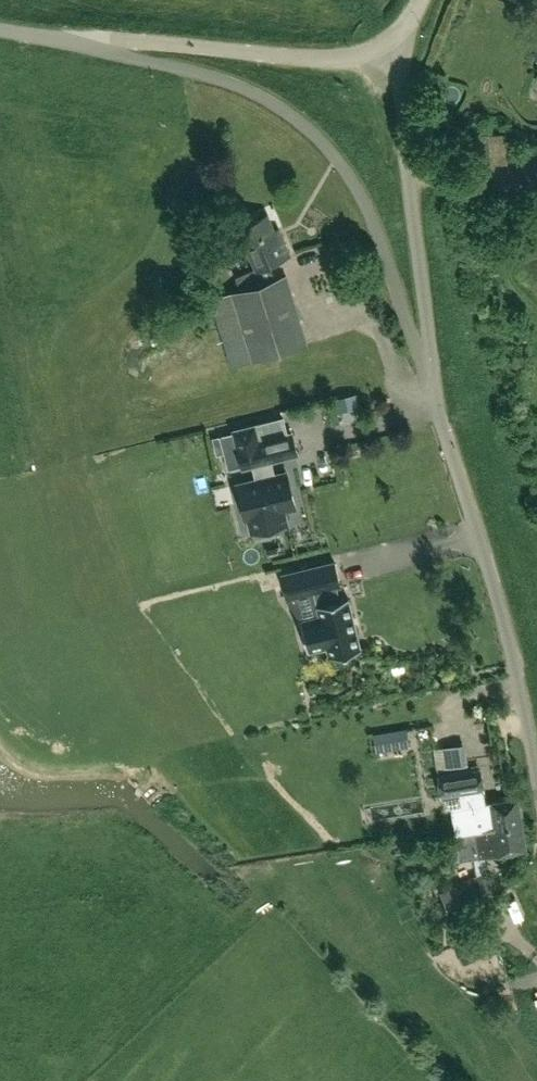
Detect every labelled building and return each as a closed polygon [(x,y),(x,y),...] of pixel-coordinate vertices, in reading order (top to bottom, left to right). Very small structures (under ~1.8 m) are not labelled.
[(506,162),(505,133),(470,134),(470,163),(506,162)] [(306,342),(286,276),(275,279),(268,264),(289,255),(281,237),(278,238),(267,214),(238,227),(255,268),(235,277),(241,290),(211,298),(231,365),(306,342)] [(286,522),(283,510),(295,507),(286,471),(275,474),(271,460),(297,454),(292,432),(287,433),(283,418),(233,430),(242,467),(251,465),(255,479),(236,483),(245,519),(248,518),(251,531),(286,522)] [(287,598),(314,592),(318,604),(316,605),(319,615),(300,620),(307,651),(327,646),(329,657),(360,649),(348,597),(340,599),(337,586),(340,586),(334,561),(281,574),(287,598)] [(409,745),(406,727),(390,730),(393,748),(409,745)] [(451,807),(455,833),(522,823),(518,798),(484,803),(482,791),(484,791),(481,767),(437,774),(441,798),(460,795),(461,806),(451,807)] [(526,850),(522,823),(455,833),(459,860),(526,850)] [(492,893),(480,870),(457,882),(469,905),(492,893)]
